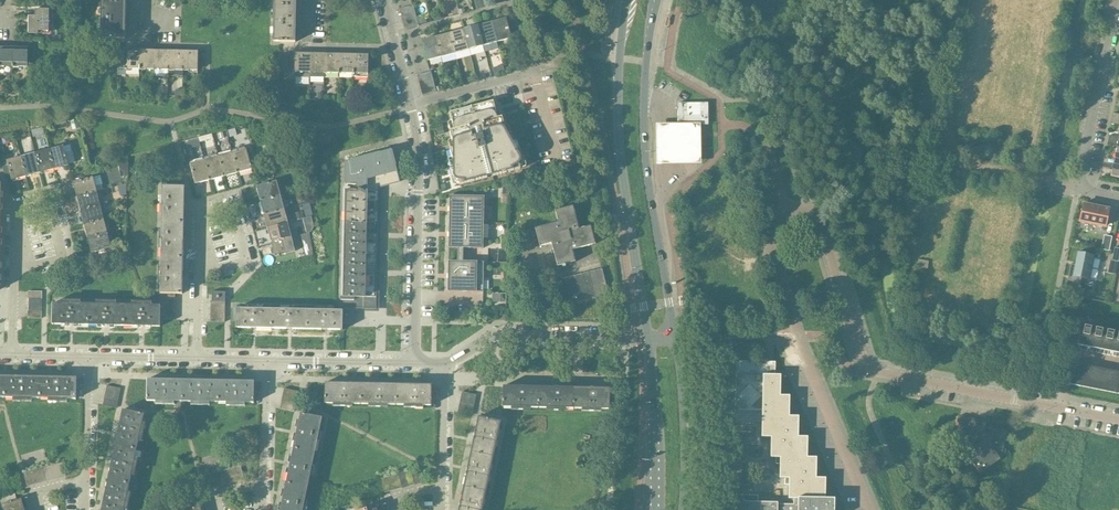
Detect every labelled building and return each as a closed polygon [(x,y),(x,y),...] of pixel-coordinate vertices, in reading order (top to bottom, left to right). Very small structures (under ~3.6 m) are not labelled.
[(477,8),(486,6),(485,0),(475,0),(477,8)] [(126,3),(102,2),(101,38),(125,39),(126,23),(126,18),(126,3)] [(413,5),(399,9),(401,16),(415,12),(413,5)] [(296,6),(274,6),(273,42),(295,42),(296,26),(296,22),(296,6)] [(35,16),(29,16),(28,34),(38,34),(38,32),(49,32),(49,10),(35,9),(35,16)] [(415,12),(401,16),(403,22),(417,19),(415,12)] [(506,18),(492,22),(497,42),(511,38),(506,18)] [(417,19),(403,22),(405,29),(418,25),(417,19)] [(492,22),(478,26),(483,46),(497,42),(492,22)] [(478,26),(463,29),(469,50),(483,46),(478,26)] [(463,29),(449,33),(455,53),(469,50),(463,29)] [(449,33),(435,37),(441,57),(455,53),(449,33)] [(435,37),(421,41),(427,61),(441,57),(435,37)] [(0,47),(0,66),(13,66),(13,48),(0,47)] [(28,48),(13,48),(13,66),(27,67),(28,48)] [(140,50),(125,50),(125,69),(140,69),(140,50)] [(154,50),(140,50),(140,69),(154,70),(154,50)] [(169,51),(154,50),(154,70),(168,70),(169,51)] [(183,51),(169,51),(168,70),(183,70),(183,51)] [(198,51),(183,51),(183,70),(198,71),(198,51)] [(310,54),(295,53),(295,60),(291,60),(291,65),(295,65),(295,76),(309,77),(310,54)] [(324,54),(310,54),(309,77),(324,77),(324,73),(324,54)] [(339,54),(324,54),(324,73),(339,73),(339,54)] [(353,54),(339,54),(339,73),(353,73),(353,54)] [(368,55),(353,54),(353,73),(368,73),(368,55)] [(279,55),(278,73),(289,73),(289,64),(289,56),(279,55)] [(431,71),(417,75),(419,82),(433,78),(431,71)] [(433,78),(419,82),(420,88),(434,85),(433,78)] [(434,85),(420,88),(422,95),(436,92),(434,85)] [(474,108),(469,110),(469,109),(467,108),(449,113),(454,130),(450,131),(454,148),(450,149),(454,167),(450,168),(453,180),(458,179),(459,185),(487,178),(487,176),(492,175),(492,176),(520,169),(519,163),(523,162),(520,149),(515,150),(511,133),(507,134),(502,117),(498,118),(493,101),(475,106),(474,108)] [(708,103),(678,103),(678,118),(677,118),(677,120),(678,120),(678,125),(697,125),(697,126),(698,126),(698,125),(708,125),(708,103)] [(700,124),(656,124),(656,165),(700,165),(700,124)] [(43,127),(29,130),(31,139),(46,136),(43,127)] [(234,128),(228,130),(230,137),(236,135),(234,128)] [(25,132),(15,134),(16,141),(26,139),(25,132)] [(1118,139),(1115,138),(1116,137),(1109,136),(1108,140),(1118,142),(1118,134),(1118,139)] [(1108,140),(1107,145),(1114,146),(1114,145),(1117,145),(1115,153),(1118,154),(1118,142),(1108,140)] [(63,146),(49,149),(54,169),(68,165),(68,164),(75,162),(72,152),(65,153),(63,146)] [(49,149),(35,153),(40,173),(54,169),(49,149)] [(246,149),(232,153),(238,173),(252,169),(251,166),(251,164),(251,165),(246,149)] [(376,309),(378,234),(378,188),(400,182),(391,150),(346,162),(346,163),(345,185),(356,185),(356,187),(345,187),(343,309),(343,310),(343,315),(354,315),(354,309),(376,309)] [(35,153),(20,157),(26,177),(40,173),(35,153)] [(232,153),(218,156),(224,176),(238,173),(232,153)] [(1115,153),(1113,161),(1111,161),(1111,159),(1104,158),(1103,163),(1118,166),(1118,154),(1115,153)] [(218,156),(204,160),(210,180),(224,176),(218,156)] [(20,157),(7,161),(12,180),(26,177),(20,157)] [(126,169),(127,158),(117,160),(119,170),(126,169)] [(204,160),(190,164),(195,184),(210,180),(204,160)] [(1103,163),(1102,167),(1109,169),(1109,167),(1112,168),(1111,176),(1118,178),(1118,166),(1103,163)] [(952,169),(950,179),(958,181),(960,171),(952,169)] [(907,198),(912,178),(899,175),(895,196),(907,198)] [(93,177),(73,182),(77,197),(96,192),(93,177)] [(277,181),(256,186),(260,200),(280,195),(277,181)] [(184,186),(162,186),(162,222),(184,222),(184,186)] [(96,192),(77,197),(80,211),(100,206),(96,192)] [(280,195),(260,200),(264,214),(284,209),(280,195)] [(450,197),(449,222),(483,223),(484,197),(450,196),(450,197)] [(1105,227),(1108,209),(1083,204),(1079,222),(1105,227)] [(100,206),(80,211),(84,225),(104,220),(100,206)] [(572,250),(595,244),(591,226),(579,229),(573,206),(555,211),(558,222),(535,228),(540,246),(551,243),(557,266),(562,265),(563,268),(566,267),(565,264),(575,262),(572,250)] [(284,209),(264,214),(267,228),(288,223),(284,209)] [(302,212),(293,214),(295,221),(304,219),(302,212)] [(104,220),(84,225),(88,239),(107,234),(104,220)] [(184,222),(162,222),(161,258),(183,258),(184,222)] [(483,248),(483,223),(449,222),(449,247),(448,248),(457,248),(464,248),(483,248)] [(288,223),(267,228),(271,242),(291,237),(288,223)] [(107,234),(88,239),(92,253),(98,251),(100,258),(112,254),(111,248),(107,234)] [(1111,237),(1104,236),(1101,249),(1108,251),(1111,237)] [(291,237),(271,242),(275,257),(278,256),(279,256),(279,255),(295,251),(291,237)] [(1070,264),(1066,286),(1079,289),(1081,278),(1089,280),(1093,256),(1077,253),(1075,265),(1070,264)] [(183,258),(161,258),(160,293),(175,294),(182,294),(183,258)] [(918,259),(917,277),(928,278),(929,259),(918,259)] [(484,263),(484,262),(463,261),(457,261),(448,261),(448,262),(449,262),(448,290),(448,291),(483,292),(483,291),(484,263)] [(602,269),(549,282),(556,308),(609,295),(602,269)] [(225,301),(225,292),(212,292),(212,301),(225,301)] [(89,304),(61,304),(53,303),(53,324),(88,325),(89,304)] [(124,305),(97,304),(89,304),(88,325),(124,326),(124,305)] [(488,304),(480,304),(480,314),(488,314),(488,304)] [(159,306),(132,305),(124,305),(124,326),(160,327),(160,320),(160,313),(160,307),(160,306),(159,306)] [(575,306),(569,307),(572,318),(578,317),(575,306)] [(272,309),(245,308),(233,308),(233,322),(236,322),(236,328),(271,329),(272,309)] [(307,310),(280,309),(272,309),(271,329),(307,329),(307,310)] [(342,330),(343,324),(343,315),(343,310),(307,310),(307,329),(342,330)] [(354,324),(354,315),(343,315),(343,324),(354,324)] [(1099,320),(1086,317),(1084,324),(1098,326),(1099,320)] [(1118,333),(1117,339),(1112,338),(1114,332),(1107,330),(1105,336),(1101,336),(1102,330),(1095,328),(1094,334),(1090,333),(1091,327),(1084,326),(1083,332),(1080,332),(1077,345),(1118,353),(1118,333)] [(834,499),(825,498),(825,478),(816,478),(816,457),(807,457),(807,437),(798,437),(798,416),(789,416),(789,396),(780,396),(781,375),(775,375),(764,375),(764,362),(736,361),(736,362),(735,402),(735,410),(736,410),(762,411),(762,423),(762,437),(767,437),(771,437),(771,458),(776,458),(775,464),(780,464),(780,478),(785,478),(784,485),(789,485),(789,499),(794,499),(793,504),(777,504),(777,503),(758,502),(758,495),(734,494),(734,502),(729,501),(729,509),(834,509),(834,499)] [(1074,363),(1069,384),(1118,394),(1118,372),(1074,363)] [(40,377),(5,376),(5,397),(40,398),(40,377)] [(76,377),(40,377),(40,398),(76,398),(76,377)] [(183,380),(147,379),(147,401),(183,402),(183,380)] [(218,381),(183,380),(183,402),(218,402),(218,381)] [(254,381),(218,381),(218,402),(254,403),(254,381)] [(361,383),(325,383),(325,403),(360,404),(361,383)] [(396,384),(361,383),(360,404),(396,405),(396,384)] [(432,385),(396,384),(396,405),(431,406),(432,385)] [(120,388),(107,386),(106,392),(119,395),(120,388)] [(503,407),(539,408),(539,387),(503,386),(503,407)] [(574,388),(539,387),(539,408),(573,408),(574,388)] [(610,388),(574,388),(573,408),(609,409),(610,388)] [(298,391),(284,389),(283,395),(297,398),(298,391)] [(119,395),(106,392),(104,399),(118,402),(119,395)] [(476,395),(462,392),(461,399),(475,402),(476,395)] [(297,398),(283,395),(281,402),(295,405),(297,398)] [(118,402),(104,399),(103,406),(116,408),(118,402)] [(475,402),(461,399),(459,406),(473,409),(475,402)] [(295,405),(281,402),(280,409),(294,412),(295,405)] [(473,409),(459,406),(458,412),(472,415),(473,409)] [(122,410),(115,444),(137,449),(144,414),(122,410)] [(300,413),(299,420),(293,448),(315,453),(322,418),(300,413)] [(1003,448),(1006,431),(978,425),(980,420),(960,416),(956,436),(966,452),(965,453),(979,473),(1000,459),(999,458),(1005,454),(1006,449),(1003,448)] [(478,417),(471,452),(493,456),(501,421),(478,417)] [(115,444),(108,479),(129,483),(137,449),(115,444)] [(293,448),(292,455),(286,483),(307,488),(315,453),(293,448)] [(471,452),(464,487),(486,491),(493,456),(471,452)] [(62,463),(56,464),(59,478),(66,476),(62,463)] [(56,464),(49,466),(53,479),(59,478),(56,464)] [(49,466),(43,468),(46,481),(53,479),(49,466)] [(240,466),(234,468),(237,481),(244,479),(240,466)] [(43,468),(36,469),(40,483),(46,481),(43,468)] [(234,468),(227,470),(231,483),(237,481),(234,468)] [(36,469),(30,471),(33,484),(40,483),(36,469)] [(418,469),(411,471),(415,485),(422,483),(418,469)] [(227,470),(221,471),(224,485),(231,483),(227,470)] [(30,471),(23,473),(27,486),(33,484),(30,471)] [(221,471),(214,473),(218,486),(224,485),(221,471)] [(411,471),(405,472),(409,486),(415,485),(411,471)] [(405,472),(399,474),(402,488),(409,486),(405,472)] [(214,473),(208,475),(212,488),(218,486),(214,473)] [(399,474),(392,476),(396,490),(402,488),(399,474)] [(208,475),(201,476),(205,490),(212,488),(208,475)] [(392,476),(386,477),(390,491),(396,490),(392,476)] [(386,477),(379,479),(383,493),(390,491),(386,477)] [(102,509),(124,509),(129,483),(108,479),(102,509)] [(284,490),(280,509),(303,509),(307,488),(286,483),(284,490)] [(459,509),(482,509),(486,491),(464,487),(459,509)] [(21,499),(17,500),(15,494),(0,498),(0,499),(3,509),(24,509),(21,499)] [(372,501),(361,503),(363,509),(373,507),(372,501)]
